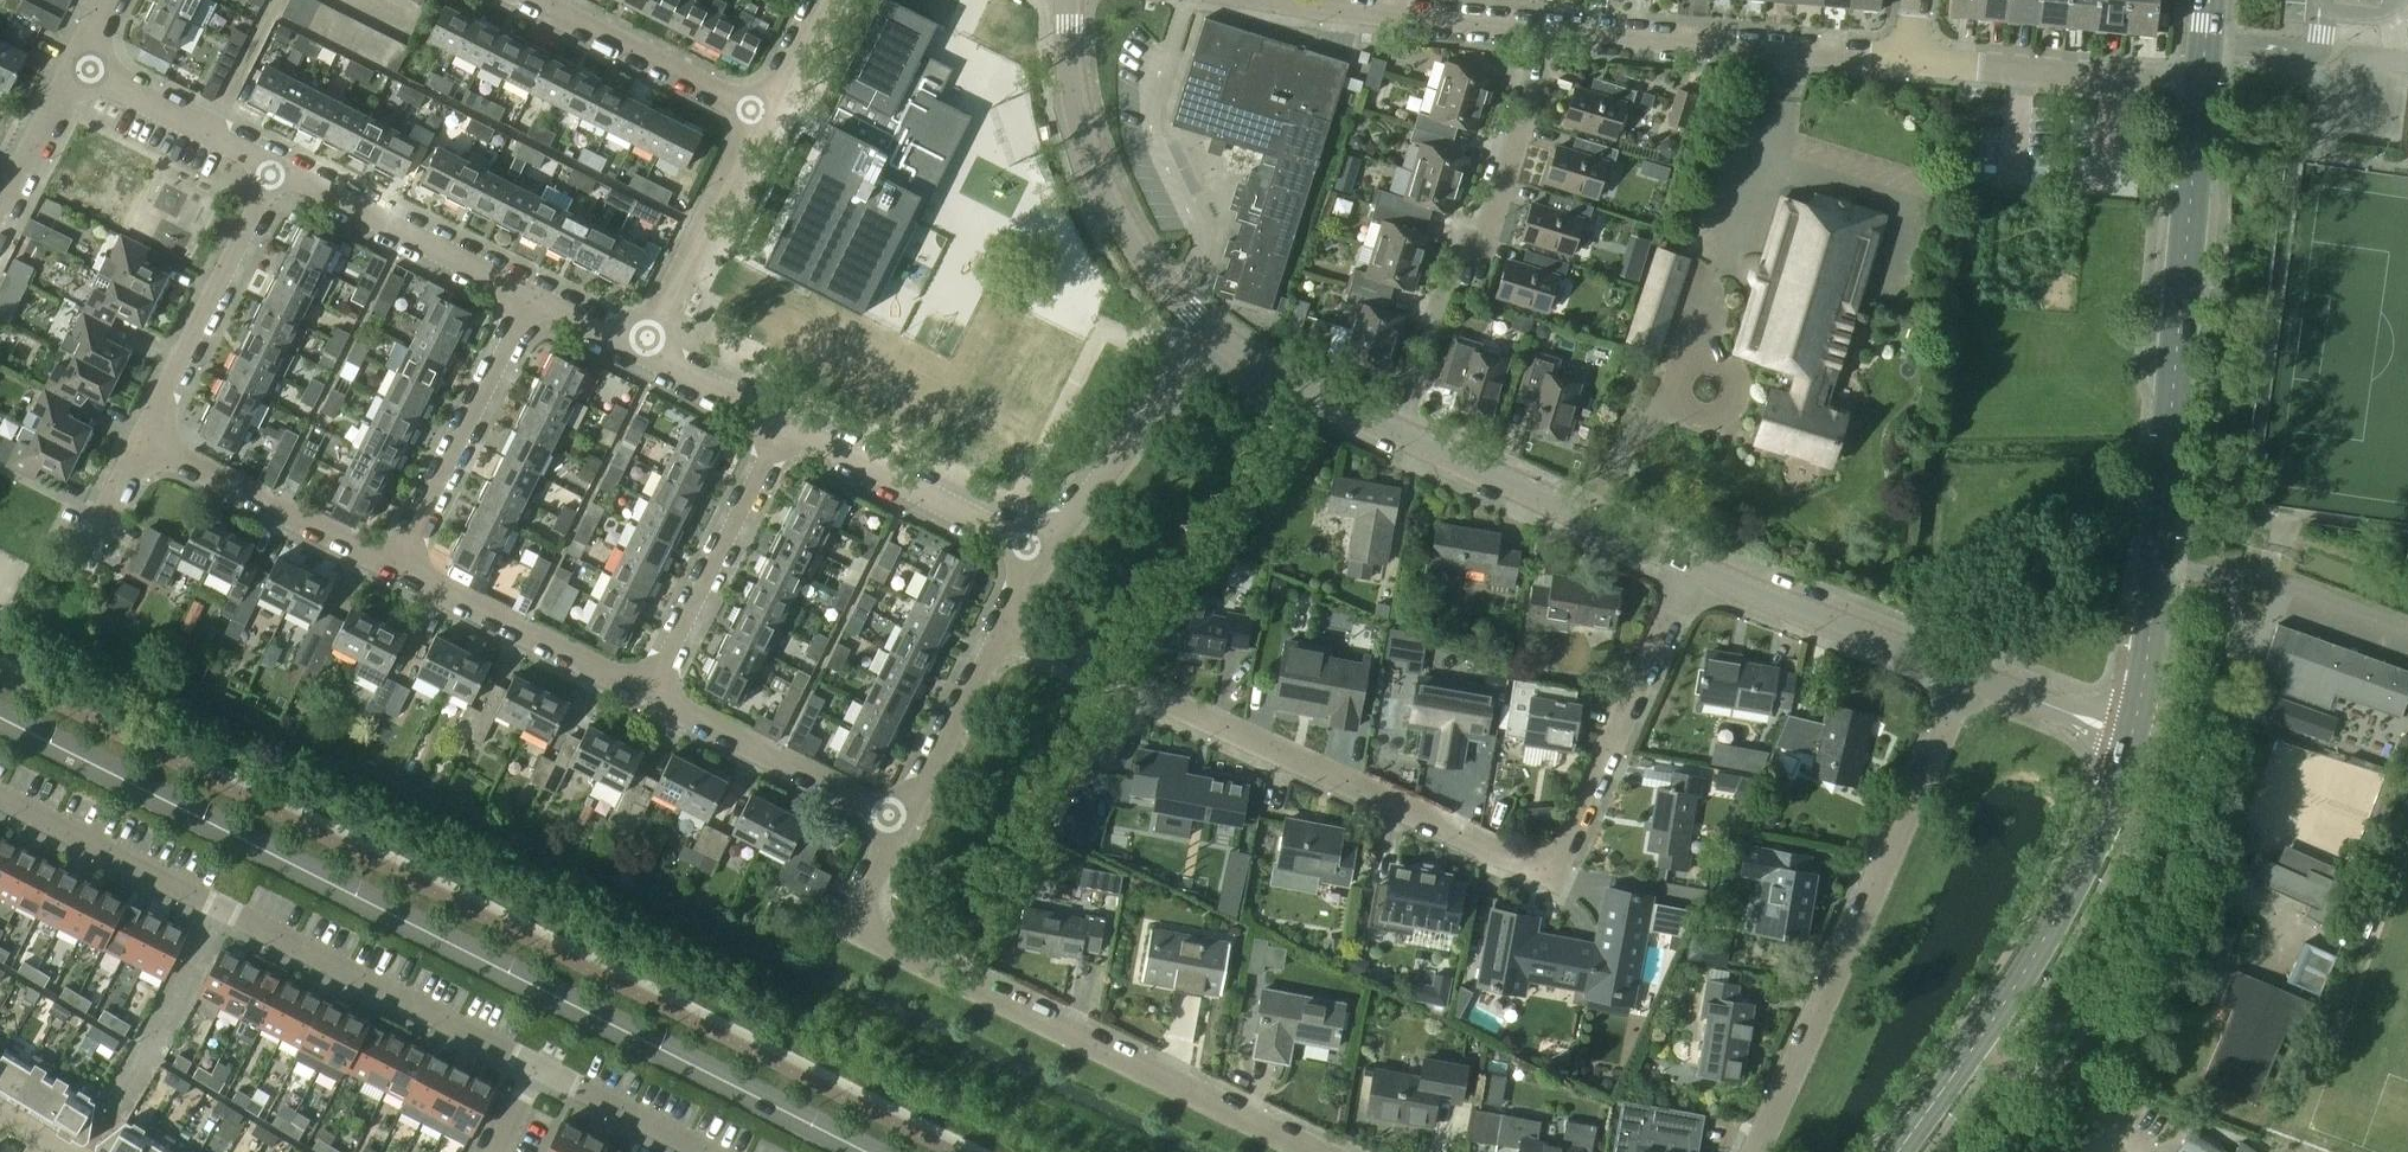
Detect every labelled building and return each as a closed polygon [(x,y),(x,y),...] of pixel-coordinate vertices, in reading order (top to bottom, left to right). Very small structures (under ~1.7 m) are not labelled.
[(22,0),(5,0),(2,5),(15,12),(22,0)] [(15,12),(56,33),(63,20),(24,0),(22,0),(15,12)] [(67,12),(73,0),(44,0),(67,12)] [(153,3),(192,22),(203,27),(215,2),(211,0),(155,0),(153,3)] [(294,21),(304,0),(289,0),(282,15),(294,21)] [(307,27),(320,1),(317,0),(304,0),(294,21),(307,27)] [(640,12),(647,0),(616,0),(640,12)] [(667,26),(680,0),(647,0),(640,12),(667,26)] [(694,39),(710,7),(696,0),(680,0),(667,26),(694,39)] [(721,52),(737,20),(722,13),(728,2),(723,0),(714,0),(711,7),(710,7),(694,39),(721,52)] [(764,265),(861,314),(870,297),(878,301),(894,270),(917,223),(925,208),(932,193),(967,125),(971,116),(937,99),(952,69),(922,53),(937,23),(932,20),(892,0),(882,0),(837,90),(842,93),(829,120),(827,123),(834,126),(825,143),(764,265)] [(1850,8),(1851,0),(1823,0),(1822,6),(1850,8)] [(1850,8),(1879,11),(1880,0),(1851,0),(1850,8)] [(1978,15),(1979,0),(1949,0),(1948,12),(1978,15)] [(2007,18),(2009,0),(1979,0),(1978,15),(2007,18)] [(2007,18),(2037,21),(2039,0),(2009,0),(2007,18)] [(2065,24),(2067,0),(2039,0),(2037,21),(2065,24)] [(2065,24),(2095,27),(2097,0),(2067,0),(2065,24)] [(2124,30),(2126,0),(2097,0),(2095,27),(2124,30)] [(2124,30),(2154,33),(2157,0),(2126,0),(2124,30)] [(307,27),(320,34),(333,8),(320,1),(307,27)] [(192,22),(153,3),(141,28),(145,29),(137,46),(171,64),(192,22)] [(429,39),(428,40),(455,54),(472,20),(472,19),(474,15),(455,5),(454,6),(456,7),(455,11),(446,6),(429,39)] [(320,34),(332,40),(346,14),(333,8),(320,34)] [(737,20),(721,52),(748,66),(764,34),(749,26),(755,16),(743,10),(738,21),(737,20)] [(332,40),(345,47),(358,21),(346,14),(332,40)] [(472,20),(455,54),(472,62),(481,67),(499,32),(498,32),(500,28),(480,18),(480,19),(482,20),(480,23),(472,19),(472,20)] [(1172,122),(1171,125),(1263,154),(1257,172),(1251,170),(1245,186),(1252,188),(1246,206),(1240,204),(1234,221),(1241,223),(1235,242),(1229,240),(1224,256),(1230,258),(1224,276),(1217,274),(1213,291),(1271,309),(1272,307),(1271,306),(1281,274),(1282,275),(1283,272),(1293,239),(1293,240),(1294,237),(1293,237),(1303,204),(1304,204),(1305,202),(1304,202),(1314,169),(1345,72),(1348,63),(1304,49),(1303,50),(1296,48),(1297,47),(1204,18),(1204,20),(1204,21),(1194,53),(1193,55),(1183,88),(1182,90),(1183,90),(1172,123),(1172,122)] [(345,47),(358,53),(371,27),(358,21),(345,47)] [(358,53),(371,60),(384,34),(371,27),(358,53)] [(234,28),(228,40),(241,46),(247,34),(234,28)] [(499,32),(481,67),(507,80),(524,45),(523,45),(525,40),(506,31),(505,32),(507,33),(506,36),(499,32)] [(293,46),(305,52),(312,39),(300,33),(293,46)] [(371,60),(383,66),(396,40),(384,34),(371,60)] [(312,39),(305,52),(317,58),(324,45),(312,39)] [(241,46),(228,40),(215,66),(227,73),(241,46)] [(396,40),(383,66),(397,73),(410,47),(396,40)] [(0,44),(0,88),(9,92),(28,55),(1,41),(0,44)] [(524,45),(507,80),(531,92),(549,58),(549,57),(551,53),(531,43),(531,45),(533,46),(531,49),(524,45)] [(549,58),(531,92),(557,105),(575,70),(574,70),(576,66),(557,56),(556,57),(558,58),(557,61),(549,58)] [(1364,86),(1378,91),(1387,61),(1373,57),(1364,86)] [(355,79),(363,64),(351,58),(344,74),(355,79)] [(1446,61),(1438,89),(1485,104),(1494,75),(1446,61)] [(374,70),(363,64),(355,79),(367,85),(374,70)] [(249,99),(247,103),(266,113),(267,112),(265,111),(266,108),(274,112),(275,112),(292,78),(266,65),(249,99)] [(575,70),(557,105),(582,118),(600,83),(602,79),(582,69),(582,70),(584,71),(582,74),(575,70)] [(437,91),(444,77),(436,73),(429,88),(437,91)] [(454,82),(444,77),(437,91),(448,96),(454,82)] [(274,112),(272,116),(292,126),(292,125),(290,124),(292,121),(300,125),(301,125),(318,91),(292,78),(275,112),(274,112)] [(1565,123),(1615,138),(1625,105),(1632,107),(1637,91),(1601,80),(1597,93),(1576,87),(1565,123)] [(600,83),(582,118),(608,131),(625,96),(627,91),(608,82),(607,83),(609,84),(608,87),(600,83)] [(407,102),(414,89),(401,83),(395,97),(407,102)] [(425,95),(414,89),(407,102),(420,108),(425,95)] [(1420,111),(1415,126),(1444,135),(1448,121),(1477,130),(1485,104),(1438,89),(1430,114),(1420,111)] [(1669,120),(1685,125),(1695,95),(1679,90),(1669,120)] [(300,125),(298,129),(317,139),(318,138),(316,136),(317,133),(325,137),(326,138),(343,103),(318,91),(301,125),(300,125)] [(625,96),(608,131),(634,144),(651,109),(651,108),(653,104),(633,94),(633,96),(635,97),(633,100),(625,96)] [(488,116),(495,102),(482,96),(475,110),(488,116)] [(506,107),(495,102),(488,116),(498,121),(506,107)] [(325,137),(323,142),(343,151),(343,150),(341,149),(343,146),(351,150),(352,151),(369,116),(343,103),(326,138),(325,137)] [(651,109),(634,144),(659,156),(676,121),(678,117),(659,107),(658,108),(660,109),(659,112),(651,109)] [(351,150),(349,154),(368,164),(369,163),(367,162),(368,159),(376,163),(377,163),(394,129),(369,116),(352,151),(351,150)] [(478,137),(484,124),(471,117),(465,130),(478,137)] [(676,121),(659,156),(684,169),(702,134),(704,130),(684,120),(684,121),(686,122),(684,125),(676,121)] [(539,141),(545,128),(532,121),(526,135),(539,141)] [(494,129),(484,124),(478,137),(489,142),(494,129)] [(1421,144),(1413,170),(1460,185),(1469,157),(1439,148),(1444,135),(1415,126),(1411,141),(1421,144)] [(556,133),(545,128),(539,141),(550,147),(556,133)] [(420,141),(394,129),(375,167),(400,180),(420,141)] [(1352,135),(1348,142),(1352,148),(1359,149),(1363,143),(1360,137),(1352,135)] [(1547,182),(1597,197),(1607,164),(1614,166),(1619,149),(1583,138),(1579,152),(1558,146),(1547,182)] [(430,143),(419,164),(428,169),(424,176),(422,181),(420,185),(439,195),(440,193),(438,192),(439,189),(447,193),(449,194),(466,161),(430,143)] [(528,162),(535,149),(522,143),(516,156),(528,162)] [(590,166),(596,153),(583,147),(577,160),(590,166)] [(545,154),(535,149),(528,162),(540,168),(545,154)] [(607,158),(596,153),(590,166),(601,172),(607,158)] [(1345,154),(1335,188),(1351,193),(1361,159),(1345,154)] [(447,193),(445,198),(465,207),(465,206),(463,205),(465,202),(473,206),(490,173),(472,164),(466,161),(449,194),(447,193)] [(579,187),(586,174),(573,168),(567,181),(579,187)] [(1380,189),(1376,203),(1405,212),(1409,199),(1452,212),(1460,185),(1413,170),(1405,197),(1380,189)] [(473,206),(471,210),(490,220),(491,219),(489,218),(490,215),(498,219),(499,219),(516,186),(490,173),(473,206)] [(630,185),(641,191),(647,179),(636,173),(630,185)] [(597,180),(586,174),(579,187),(591,193),(597,180)] [(647,179),(641,191),(668,204),(674,192),(647,179)] [(498,219),(496,223),(516,233),(516,232),(514,231),(516,228),(524,232),(541,199),(516,186),(499,219),(498,219)] [(524,232),(521,236),(541,246),(542,245),(539,244),(541,240),(549,244),(550,245),(567,212),(573,199),(548,186),(541,199),(524,232)] [(619,206),(629,212),(630,212),(636,200),(625,194),(619,206)] [(1736,349),(1774,361),(1781,339),(1772,336),(1786,291),(1823,303),(1828,286),(1861,296),(1886,215),(1818,194),(1811,205),(1784,196),(1736,349)] [(1523,238),(1572,254),(1582,220),(1589,222),(1594,206),(1559,195),(1554,209),(1534,203),(1523,238)] [(626,233),(635,215),(656,226),(663,213),(636,200),(630,212),(629,212),(620,230),(626,233)] [(1382,222),(1374,247),(1422,262),(1430,234),(1401,225),(1405,212),(1376,203),(1371,218),(1382,222)] [(549,244),(547,249),(566,259),(567,257),(565,256),(567,253),(575,257),(576,258),(593,224),(567,212),(550,245),(549,244)] [(31,219),(23,234),(29,237),(40,242),(48,227),(31,219)] [(575,257),(572,261),(592,271),(593,270),(590,269),(592,266),(600,270),(601,270),(618,237),(593,224),(576,258),(575,257)] [(299,226),(290,246),(291,246),(292,244),(295,246),(291,254),(290,255),(324,272),(338,245),(337,245),(304,228),(299,226)] [(107,257),(99,272),(103,274),(155,300),(167,275),(143,262),(150,250),(122,236),(110,258),(107,257)] [(600,270),(598,274),(617,284),(618,283),(616,282),(617,279),(627,283),(631,275),(643,250),(618,237),(601,270),(600,270)] [(1355,268),(1350,284),(1380,293),(1384,281),(1413,290),(1422,262),(1374,247),(1367,271),(1355,268)] [(1661,247),(1630,341),(1657,350),(1688,256),(1661,247)] [(1498,295),(1548,310),(1558,277),(1564,279),(1569,262),(1534,251),(1529,266),(1508,260),(1498,295)] [(287,252),(277,271),(278,272),(279,270),(282,271),(278,279),(278,280),(312,297),(324,272),(290,255),(291,254),(287,252)] [(1624,255),(1618,275),(1639,281),(1645,261),(1624,255)] [(15,258),(7,274),(26,283),(35,268),(15,258)] [(384,286),(378,298),(391,305),(397,292),(404,278),(391,271),(384,286)] [(357,287),(357,288),(370,295),(376,282),(355,272),(349,283),(357,287)] [(0,288),(0,316),(9,321),(28,284),(26,283),(7,274),(0,288)] [(103,274),(84,312),(112,326),(118,313),(142,325),(155,300),(103,274)] [(274,277),(264,297),(265,297),(266,295),(269,297),(265,305),(299,322),(312,297),(278,280),(278,279),(274,277)] [(431,280),(421,300),(431,305),(423,321),(457,338),(457,339),(461,341),(471,321),(470,321),(469,323),(466,321),(470,312),(451,302),(456,293),(431,280)] [(1357,302),(1349,328),(1397,343),(1405,316),(1376,307),(1380,293),(1350,284),(1346,299),(1357,302)] [(1773,388),(1758,438),(1830,460),(1845,411),(1827,405),(1835,380),(1854,318),(1866,321),(1867,314),(1856,311),(1861,296),(1828,286),(1823,303),(1786,291),(1772,336),(1781,339),(1774,361),(1791,366),(1783,391),(1773,388)] [(365,306),(370,295),(357,288),(351,299),(365,306)] [(1286,327),(1301,332),(1310,302),(1296,297),(1286,327)] [(391,305),(378,298),(372,309),(385,316),(391,305)] [(261,302),(251,322),(253,323),(254,320),(257,322),(253,330),(252,331),(287,348),(299,322),(265,305),(261,302)] [(83,342),(76,356),(117,376),(129,351),(105,339),(112,326),(84,312),(71,337),(83,342)] [(1517,315),(1514,327),(1528,332),(1532,320),(1517,315)] [(423,321),(411,346),(445,363),(444,364),(448,366),(458,347),(457,346),(456,348),(453,347),(457,339),(457,338),(423,321)] [(337,326),(331,338),(345,345),(351,333),(337,326)] [(248,328),(239,347),(240,348),(241,346),(244,347),(240,355),(240,356),(274,373),(287,348),(252,331),(253,330),(248,328)] [(1397,343),(1349,328),(1340,356),(1388,370),(1397,343)] [(358,337),(353,349),(365,355),(371,343),(358,337)] [(1444,376),(1462,381),(1471,351),(1478,353),(1480,345),(1455,337),(1444,376)] [(339,357),(345,345),(331,338),(325,351),(339,357)] [(411,346),(398,371),(432,388),(431,390),(435,392),(445,372),(444,372),(443,374),(440,372),(444,364),(445,363),(411,346)] [(365,355),(353,349),(347,361),(360,367),(365,355)] [(1471,351),(1462,381),(1455,405),(1491,416),(1508,363),(1478,353),(1471,351)] [(1533,352),(1523,384),(1539,389),(1528,427),(1564,438),(1565,433),(1569,435),(1574,418),(1570,417),(1581,384),(1554,376),(1559,360),(1533,352)] [(236,354),(226,373),(227,373),(228,371),(231,373),(227,381),(261,398),(274,373),(240,356),(240,355),(236,353),(236,354)] [(552,353),(542,372),(543,373),(544,371),(547,373),(543,380),(578,397),(590,372),(556,355),(552,353)] [(323,355),(319,364),(332,371),(337,362),(323,355)] [(58,364),(45,388),(73,402),(80,390),(104,402),(117,376),(76,356),(69,370),(58,364)] [(398,371),(385,397),(419,413),(418,415),(423,417),(432,398),(431,397),(430,399),(427,398),(431,390),(432,388),(398,371)] [(340,375),(328,400),(341,406),(353,381),(340,375)] [(312,377),(306,389),(320,396),(326,384),(312,377)] [(539,378),(529,398),(530,398),(531,396),(534,398),(533,400),(531,405),(565,423),(578,397),(543,380),(543,381),(539,378)] [(223,379),(213,398),(214,399),(215,397),(218,398),(214,406),(249,423),(261,398),(227,381),(223,379)] [(67,415),(73,402),(45,388),(33,413),(30,412),(23,425),(78,453),(91,427),(67,415)] [(314,408),(320,396),(306,389),(300,401),(314,408)] [(385,397),(373,422),(407,439),(406,441),(410,443),(420,423),(418,423),(417,425),(414,423),(418,415),(419,413),(385,397)] [(341,406),(328,400),(315,426),(328,432),(341,406)] [(610,413),(623,420),(628,409),(615,403),(610,413)] [(210,404),(200,424),(201,424),(203,422),(206,424),(201,433),(236,450),(249,423),(214,406),(210,404)] [(526,404),(516,423),(517,424),(518,422),(522,423),(518,431),(553,448),(565,423),(531,405),(530,406),(526,404)] [(616,433),(623,420),(610,413),(603,426),(616,433)] [(636,413),(631,424),(644,430),(649,419),(636,413)] [(373,422),(360,447),(394,464),(393,466),(397,468),(407,449),(406,448),(405,450),(401,449),(406,441),(407,439),(373,422)] [(689,422),(677,447),(711,464),(710,466),(714,468),(724,449),(723,448),(721,450),(718,449),(723,439),(689,422)] [(631,424),(624,437),(618,451),(631,457),(637,443),(644,430),(631,424)] [(78,453),(23,425),(17,439),(20,440),(7,465),(35,479),(42,466),(66,478),(78,453)] [(267,425),(264,431),(282,440),(287,429),(281,427),(279,431),(267,425)] [(1303,427),(1294,438),(1302,444),(1311,433),(1303,427)] [(287,429),(282,440),(295,446),(300,435),(287,429)] [(513,429),(503,449),(505,449),(506,447),(509,449),(505,456),(540,474),(553,448),(518,431),(513,429)] [(295,446),(282,440),(269,466),(282,472),(295,446)] [(308,440),(303,450),(315,456),(321,446),(308,440)] [(360,447),(348,473),(381,489),(380,491),(384,494),(394,474),(393,474),(392,476),(389,474),(393,466),(394,464),(360,447)] [(677,447),(664,473),(698,489),(697,491),(701,494),(711,474),(710,473),(709,475),(706,474),(710,466),(711,464),(677,447)] [(315,456),(303,450),(290,476),(302,482),(315,456)] [(589,454),(584,464),(597,471),(603,460),(589,454)] [(501,455),(491,474),(492,475),(493,473),(496,474),(492,481),(527,499),(540,474),(505,456),(505,457),(501,455)] [(591,484),(597,471),(584,464),(578,477),(591,484)] [(611,464),(606,475),(619,481),(624,471),(611,464)] [(348,473),(334,500),(367,517),(371,519),(381,499),(380,499),(379,501),(376,499),(380,491),(381,489),(348,473)] [(664,473),(652,498),(685,515),(684,517),(688,519),(698,499),(697,499),(696,501),(693,499),(697,491),(698,489),(664,473)] [(619,481),(606,475),(599,488),(612,494),(619,481)] [(1351,557),(1348,574),(1370,578),(1373,561),(1385,563),(1392,522),(1394,522),(1400,489),(1335,478),(1329,511),(1356,516),(1349,557),(1351,557)] [(488,480),(478,500),(479,500),(480,498),(483,500),(480,507),(515,524),(527,499),(492,481),(492,482),(488,480)] [(804,480),(795,500),(796,500),(797,498),(800,500),(796,507),(830,525),(843,499),(812,484),(804,480)] [(652,498),(639,523),(672,540),(671,542),(676,544),(685,525),(684,524),(683,526),(680,525),(684,517),(685,515),(652,498)] [(564,504),(559,515),(572,521),(578,511),(564,504)] [(475,505),(465,525),(466,526),(467,523),(470,525),(467,532),(472,535),(502,550),(515,524),(480,507),(479,508),(475,505)] [(792,506),(782,525),(783,526),(784,523),(787,525),(783,533),(817,550),(827,530),(830,525),(796,507),(796,508),(792,506)] [(565,535),(572,521),(559,515),(553,528),(565,535)] [(586,515),(581,526),(593,532),(599,521),(586,515)] [(209,570),(229,531),(200,517),(186,545),(148,526),(128,567),(167,586),(181,556),(209,570)] [(639,523),(627,549),(660,565),(658,568),(663,570),(673,550),(671,550),(670,552),(667,550),(671,542),(672,540),(639,523)] [(1490,582),(1515,586),(1521,552),(1497,548),(1499,534),(1438,524),(1432,560),(1492,571),(1490,582)] [(593,532),(581,526),(574,539),(587,545),(593,532)] [(862,541),(875,548),(881,536),(868,530),(862,541)] [(219,612),(235,619),(260,569),(246,562),(255,544),(229,531),(209,570),(234,582),(219,612)] [(462,531),(452,550),(454,551),(455,549),(458,550),(457,553),(453,560),(487,577),(488,578),(502,550),(472,535),(467,532),(466,533),(462,531)] [(779,531),(769,551),(770,551),(771,549),(774,551),(770,558),(804,576),(817,550),(783,533),(779,531)] [(888,540),(883,552),(896,558),(902,547),(888,540)] [(869,560),(875,548),(862,541),(856,553),(869,560)] [(627,549),(614,574),(647,591),(646,593),(650,595),(660,576),(659,575),(658,577),(654,576),(658,568),(660,565),(627,549)] [(942,549),(928,575),(962,592),(962,593),(966,595),(976,576),(975,575),(974,577),(971,576),(976,566),(942,549)] [(896,558),(883,552),(877,564),(890,571),(896,558)] [(260,595),(289,610),(308,571),(278,556),(270,574),(260,569),(235,619),(245,625),(260,595)] [(539,556),(534,566),(547,572),(552,562),(539,556)] [(766,556),(756,576),(757,576),(758,574),(761,576),(757,584),(791,601),(804,576),(770,558),(770,559),(766,556)] [(560,565),(554,576),(567,583),(573,572),(560,565)] [(547,572),(534,566),(521,592),(534,598),(547,572)] [(289,610),(283,622),(307,634),(293,662),(308,669),(334,619),(319,612),(333,584),(308,571),(289,610)] [(1534,586),(1528,624),(1546,627),(1567,630),(1568,621),(1616,628),(1622,588),(1573,580),(1573,577),(1554,574),(1536,571),(1534,586)] [(614,574),(601,600),(634,616),(633,619),(637,621),(647,601),(646,601),(645,603),(642,601),(646,593),(647,591),(614,574)] [(928,575),(916,600),(950,618),(949,618),(953,621),(963,601),(962,600),(961,603),(958,601),(962,593),(962,592),(928,575)] [(567,583),(554,576),(540,604),(554,611),(567,583)] [(842,580),(836,592),(849,599),(855,587),(842,580)] [(753,582),(743,601),(744,602),(746,600),(749,601),(745,609),(779,627),(791,601),(757,584),(753,582)] [(863,591),(857,603),(871,609),(877,597),(863,591)] [(843,611),(849,599),(836,592),(830,604),(843,611)] [(1164,608),(1160,630),(1158,644),(1223,656),(1225,644),(1248,648),(1253,618),(1228,614),(1227,619),(1211,616),(1213,602),(1177,596),(1175,610),(1164,608)] [(601,600),(587,628),(601,635),(595,646),(614,656),(620,644),(624,646),(634,627),(633,626),(632,628),(629,627),(633,619),(634,616),(601,600)] [(916,600),(903,626),(912,631),(937,643),(936,644),(941,646),(950,626),(949,626),(948,628),(945,627),(949,618),(950,618),(916,600)] [(871,609),(857,603),(851,615),(865,622),(871,609)] [(1377,603),(1375,614),(1387,619),(1389,606),(1377,603)] [(334,645),(362,660),(381,621),(352,607),(343,624),(334,619),(308,669),(319,675),(334,645)] [(740,607),(730,627),(732,627),(733,625),(736,627),(732,635),(766,652),(779,627),(745,609),(740,607)] [(381,621),(362,660),(387,672),(406,634),(381,621)] [(2260,665),(2286,675),(2281,689),(2327,705),(2332,691),(2399,714),(2407,687),(2407,667),(2275,621),(2260,665)] [(903,626),(890,651),(924,668),(924,669),(928,671),(938,652),(936,651),(935,653),(932,652),(936,644),(937,643),(912,631),(903,626)] [(1390,628),(1385,657),(1407,661),(1422,663),(1426,642),(1399,629),(1390,628)] [(817,632),(811,643),(824,649),(830,638),(817,632)] [(728,633),(718,652),(719,653),(720,651),(723,652),(719,660),(753,677),(766,652),(732,635),(728,633)] [(419,674),(447,688),(466,650),(439,636),(419,674)] [(1288,641),(1285,655),(1278,697),(1335,708),(1332,724),(1356,728),(1367,671),(1328,663),(1330,649),(1288,641)] [(838,642),(832,653),(845,660),(851,648),(838,642)] [(818,662),(824,649),(811,643),(805,656),(818,662)] [(466,650),(447,688),(473,702),(493,663),(466,650)] [(890,651),(877,676),(911,694),(911,695),(915,697),(925,677),(924,677),(923,679),(920,677),(924,669),(924,668),(890,651)] [(845,660),(832,653),(826,666),(840,672),(845,660)] [(1709,654),(1701,698),(1733,703),(1732,705),(1751,708),(1748,723),(1768,726),(1772,704),(1791,707),(1796,677),(1777,673),(1778,669),(1732,662),(1732,658),(1709,654)] [(715,658),(705,678),(706,678),(707,676),(710,678),(706,687),(740,704),(753,677),(719,660),(715,658)] [(369,709),(383,716),(399,684),(384,676),(369,709)] [(485,712),(472,737),(485,744),(498,718),(497,718),(499,714),(525,727),(544,689),(518,676),(510,693),(497,687),(485,712)] [(877,676),(865,702),(899,719),(898,720),(902,722),(912,703),(911,702),(910,704),(907,703),(911,695),(911,694),(877,676)] [(1422,677),(1412,727),(1422,729),(1418,757),(1437,760),(1436,761),(1462,766),(1468,737),(1484,740),(1486,729),(1492,697),(1504,699),(1508,679),(1489,676),(1486,688),(1422,677)] [(1507,728),(1505,735),(1527,738),(1526,743),(1574,751),(1582,705),(1576,704),(1578,690),(1563,687),(1536,683),(1515,680),(1510,705),(1507,728)] [(785,694),(798,700),(804,689),(791,683),(785,694)] [(410,689),(399,684),(383,716),(390,719),(394,712),(398,714),(410,689)] [(571,703),(544,689),(525,727),(552,741),(571,703)] [(806,704),(819,711),(825,699),(812,693),(806,704)] [(785,727),(798,700),(785,694),(772,721),(785,727)] [(865,702),(852,727),(886,744),(885,746),(890,748),(899,728),(898,728),(897,730),(894,728),(898,720),(899,719),(865,702)] [(806,738),(819,711),(806,704),(793,731),(806,738)] [(1503,704),(1499,727),(1507,728),(1510,705),(1503,704)] [(472,737),(485,712),(471,705),(458,730),(472,737)] [(1815,754),(1811,769),(1850,779),(1858,748),(1866,750),(1874,719),(1836,710),(1832,725),(1790,714),(1776,745),(1815,754)] [(557,762),(544,787),(558,794),(570,769),(569,768),(571,764),(599,778),(618,739),(590,725),(581,743),(570,737),(557,762)] [(852,727),(833,765),(859,778),(865,767),(872,771),(877,773),(886,754),(885,753),(884,755),(881,754),(885,746),(886,744),(852,727)] [(610,821),(624,827),(636,802),(649,776),(636,770),(645,752),(618,739),(599,778),(625,791),(610,821)] [(1743,747),(1738,768),(1760,773),(1769,752),(1743,747)] [(1155,808),(1242,823),(1248,786),(1185,775),(1188,760),(1141,751),(1133,791),(1158,795),(1155,808)] [(655,794),(682,807),(702,768),(675,755),(655,794)] [(532,781),(544,787),(557,762),(555,761),(544,756),(532,781)] [(702,768),(682,807),(710,821),(729,782),(702,768)] [(1659,789),(1650,850),(1656,851),(1654,865),(1657,865),(1660,866),(1668,867),(1685,869),(1687,854),(1686,854),(1695,795),(1701,796),(1704,777),(1674,772),(1672,790),(1659,789)] [(1735,792),(1732,797),(1748,805),(1761,778),(1743,775),(1742,776),(1735,792)] [(734,833),(762,847),(781,808),(753,794),(734,833)] [(648,809),(636,802),(624,827),(636,833),(648,809)] [(781,808),(762,847),(789,860),(802,867),(792,887),(818,900),(831,874),(812,864),(820,848),(800,838),(808,822),(781,808)] [(1078,809),(1068,830),(1093,843),(1104,822),(1078,809)] [(1762,816),(1761,820),(1763,826),(1768,828),(1773,826),(1775,821),(1773,816),(1768,814),(1762,816)] [(1343,830),(1288,820),(1276,881),(1313,888),(1315,878),(1349,884),(1356,849),(1340,846),(1343,830)] [(707,856),(720,830),(705,823),(692,849),(705,855),(707,856)] [(731,836),(720,830),(707,856),(705,855),(698,869),(712,875),(731,836)] [(20,849),(0,839),(0,888),(20,849)] [(1773,877),(1764,932),(1806,938),(1816,875),(1808,873),(1811,858),(1748,848),(1744,873),(1773,877)] [(18,904),(40,859),(20,849),(0,888),(0,895),(18,904)] [(2263,857),(2253,880),(2309,905),(2304,915),(2333,927),(2353,880),(2337,873),(2334,880),(2307,868),(2304,875),(2289,869),(2263,857)] [(18,904),(38,914),(60,869),(40,859),(18,904)] [(1657,865),(1655,879),(1666,881),(1668,867),(1660,866),(1657,865)] [(1422,872),(1395,867),(1391,888),(1379,885),(1372,924),(1410,931),(1412,922),(1453,930),(1461,891),(1446,888),(1448,877),(1437,875),(1438,870),(1422,867),(1422,872)] [(38,914),(60,925),(82,880),(60,869),(38,914)] [(1103,871),(1099,892),(1119,896),(1123,875),(1103,871)] [(1695,874),(1694,884),(1706,886),(1708,876),(1695,874)] [(60,925),(81,935),(104,891),(82,880),(60,925)] [(1223,881),(1217,909),(1236,917),(1242,886),(1223,881)] [(1609,889),(1598,946),(1599,947),(1591,989),(1589,996),(1633,1004),(1653,897),(1609,889)] [(81,935),(103,946),(125,902),(104,891),(81,935)] [(103,946),(123,956),(145,912),(125,902),(103,946)] [(1082,947),(1101,950),(1106,918),(1087,914),(1086,920),(1027,909),(1020,944),(1081,955),(1082,947)] [(1599,947),(1598,946),(1534,934),(1537,917),(1495,909),(1481,986),(1516,992),(1519,975),(1591,989),(1599,947)] [(123,956),(143,967),(166,922),(145,912),(123,956)] [(166,922),(143,967),(165,977),(187,933),(166,922)] [(1142,980),(1222,995),(1231,944),(1151,930),(1142,980)] [(1693,936),(1690,959),(1726,965),(1729,942),(1693,936)] [(1254,937),(1247,971),(1262,973),(1268,940),(1254,937)] [(2304,942),(2286,980),(2317,995),(2335,956),(2304,942)] [(4,963),(10,952),(0,946),(0,960),(4,963)] [(221,1006),(243,961),(222,950),(200,995),(221,1006)] [(31,979),(37,969),(24,961),(18,971),(31,979)] [(221,1006),(241,1016),(264,971),(243,961),(221,1006)] [(2313,1003),(2300,997),(2246,974),(2233,968),(2218,1004),(2231,1009),(2202,1079),(2255,1102),(2285,1033),(2298,1039),(2313,1003)] [(51,976),(37,969),(31,979),(44,987),(51,976)] [(241,1016),(261,1026),(284,981),(264,971),(241,1016)] [(1413,981),(1410,999),(1446,1006),(1452,976),(1434,973),(1432,985),(1413,981)] [(1708,1018),(1698,1074),(1742,1081),(1755,1005),(1737,1002),(1739,985),(1709,980),(1703,1017),(1708,1018)] [(261,1026),(282,1036),(304,992),(284,981),(261,1026)] [(30,1011),(34,1003),(35,1003),(41,993),(30,986),(24,997),(26,998),(21,1006),(30,1011)] [(73,1004),(79,994),(66,986),(60,996),(73,1004)] [(1460,986),(1455,1015),(1459,1017),(1472,992),(1460,986)] [(1294,1039),(1338,1047),(1345,1004),(1264,990),(1256,1033),(1259,1033),(1255,1058),(1289,1064),(1294,1039)] [(282,1036),(301,1046),(302,1046),(325,1002),(304,992),(282,1036)] [(92,1001),(79,994),(73,1004),(86,1012),(92,1001)] [(57,1016),(63,1006),(55,1001),(48,1011),(57,1016)] [(346,1013),(325,1002),(302,1046),(301,1046),(295,1059),(317,1070),(346,1013)] [(63,1006),(57,1016),(65,1021),(71,1011),(63,1006)] [(112,1027),(118,1017),(105,1009),(99,1019),(112,1027)] [(368,1024),(346,1013),(317,1070),(340,1080),(345,1068),(368,1024)] [(118,1017),(112,1027),(125,1035),(131,1025),(118,1017)] [(101,1043),(107,1032),(94,1024),(88,1034),(101,1043)] [(345,1068),(366,1078),(388,1034),(368,1024),(345,1068)] [(107,1032),(101,1043),(114,1050),(120,1040),(107,1032)] [(366,1078),(386,1089),(408,1044),(388,1034),(366,1078)] [(386,1089),(406,1099),(429,1054),(408,1044),(386,1089)] [(7,1049),(0,1061),(0,1095),(7,1099),(29,1062),(7,1049)] [(29,1112),(51,1075),(56,1067),(34,1054),(29,1062),(7,1099),(29,1112)] [(179,1054),(173,1064),(186,1072),(193,1062),(179,1054)] [(450,1065),(429,1054),(406,1099),(400,1111),(422,1122),(428,1110),(450,1065)] [(1365,1069),(1364,1075),(1373,1076),(1367,1114),(1434,1125),(1439,1098),(1440,1092),(1451,1094),(1450,1099),(1450,1102),(1461,1104),(1468,1068),(1424,1060),(1421,1078),(1365,1069)] [(219,1092),(225,1081),(230,1073),(218,1064),(212,1073),(206,1084),(219,1092)] [(472,1076),(450,1065),(428,1110),(422,1122),(443,1133),(472,1076)] [(206,1084),(212,1073),(199,1066),(193,1076),(206,1084)] [(177,1088),(183,1078),(170,1070),(164,1080),(177,1088)] [(29,1112),(51,1125),(73,1089),(51,1075),(29,1112)] [(466,1144),(472,1132),(495,1087),(472,1076),(443,1133),(466,1144)] [(183,1078),(177,1088),(186,1093),(192,1083),(183,1078)] [(90,1138),(90,1137),(96,1102),(73,1089),(51,1125),(79,1142),(81,1143),(82,1143),(84,1143),(85,1143),(87,1142),(88,1141),(89,1140),(90,1138)] [(245,1107),(251,1097),(238,1089),(232,1100),(245,1107)] [(264,1105),(251,1097),(245,1107),(258,1115),(264,1105)] [(221,1114),(227,1104),(219,1099),(213,1109),(221,1114)] [(221,1114),(232,1121),(238,1124),(244,1114),(227,1104),(221,1114)] [(1500,1145),(1524,1149),(1523,1151),(1591,1151),(1596,1126),(1565,1120),(1561,1148),(1538,1144),(1542,1122),(1473,1109),(1468,1140),(1500,1145)] [(298,1140),(305,1129),(311,1119),(297,1111),(291,1121),(285,1132),(298,1140)] [(285,1132),(291,1121),(278,1113),(272,1124),(285,1132)] [(1641,1129),(1637,1151),(1674,1151),(1666,1151),(1668,1139),(1692,1143),(1695,1129),(1658,1122),(1642,1120),(1641,1129)] [(149,1134),(127,1121),(98,1142),(97,1144),(96,1145),(96,1146),(95,1148),(96,1149),(96,1151),(97,1151),(139,1151),(149,1134)] [(584,1132),(562,1121),(547,1151),(575,1151),(584,1132)] [(265,1141),(271,1130),(258,1123),(252,1133),(265,1141)] [(171,1148),(176,1140),(154,1126),(149,1134),(139,1151),(169,1151),(171,1148)] [(330,1145),(336,1134),(325,1128),(312,1148),(319,1151),(328,1151),(332,1146),(330,1145)] [(271,1130),(265,1141),(274,1146),(280,1136),(271,1130)] [(2220,1149),(2223,1144),(2204,1131),(2189,1151),(2224,1151),(2220,1149)] [(584,1132),(575,1151),(602,1151),(606,1143),(584,1132)] [(606,1143),(602,1151),(624,1151),(606,1143)]
